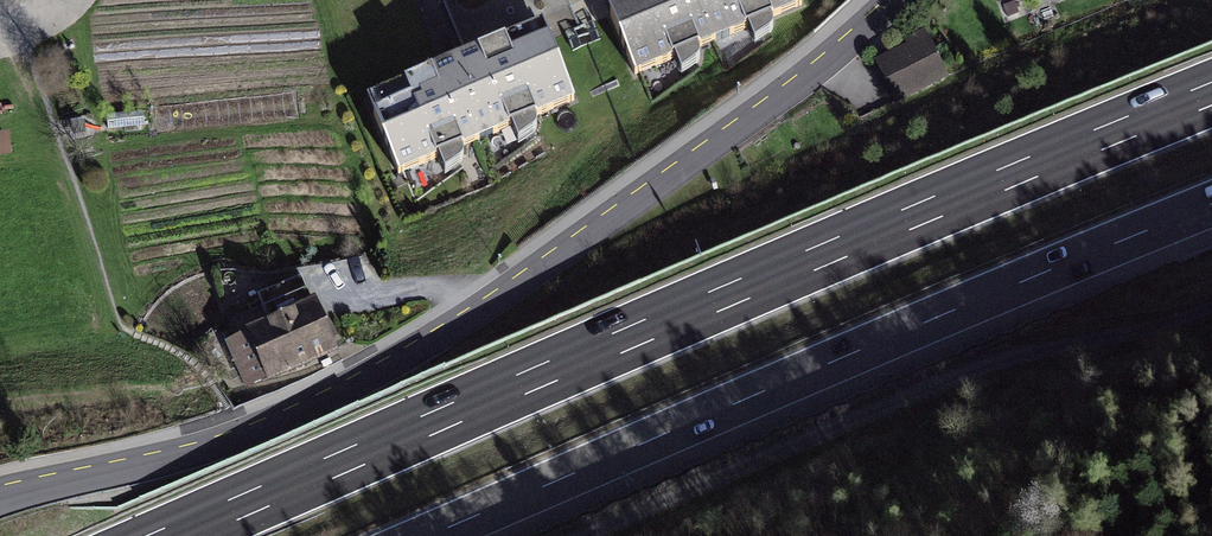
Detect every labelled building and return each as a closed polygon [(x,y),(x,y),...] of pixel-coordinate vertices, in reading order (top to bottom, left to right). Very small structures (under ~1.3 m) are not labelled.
[(613,11),(641,81),(812,13),(807,0),(642,0),(613,11)] [(910,57),(883,68),(898,105),(949,84),(928,34),(905,44),(910,57)] [(557,38),(378,108),(407,181),(585,111),(557,38)] [(12,157),(11,139),(0,139),(0,157),(12,157)] [(323,307),(231,347),(252,394),(344,354),(323,307)]
